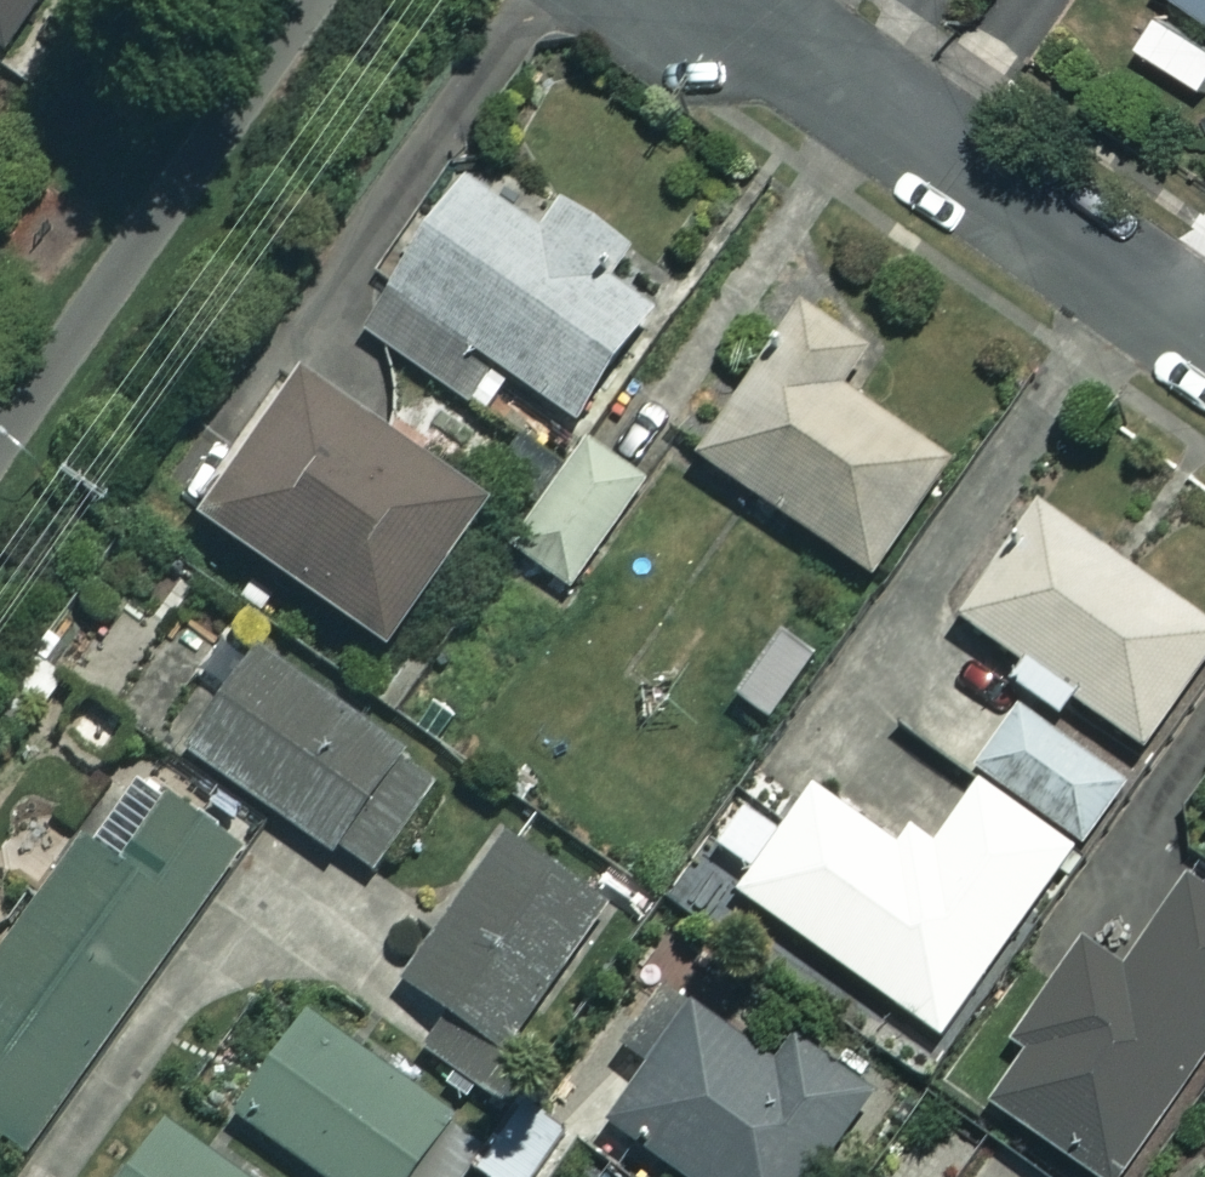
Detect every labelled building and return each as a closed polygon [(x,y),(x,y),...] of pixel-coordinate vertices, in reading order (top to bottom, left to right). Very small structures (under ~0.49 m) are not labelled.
[(0,51),(37,0),(0,0),(0,51)] [(1204,18),(1204,0),(1180,0),(1204,18)] [(534,227),(459,177),(358,331),(484,414),(508,378),(576,422),(649,311),(602,279),(624,245),(553,198),(534,227)] [(861,351),(796,306),(693,455),(865,575),(944,461),(836,387),(861,351)] [(479,501),(293,375),(194,522),(379,648),(479,501)] [(562,453),(528,429),(489,483),(524,507),(562,453)] [(640,484),(580,441),(505,547),(565,589),(640,484)] [(1013,661),(1001,678),(1057,717),(1069,699),(1138,747),(1204,650),(1204,626),(1033,507),(955,621),(1013,661)] [(446,770),(251,645),(181,753),(376,878),(446,770)] [(1122,782),(1012,706),(970,768),(1080,843),(1122,782)] [(133,772),(0,955),(0,1136),(23,1153),(241,851),(133,772)] [(905,824),(890,846),(808,788),(776,835),(737,807),(711,844),(748,870),(733,892),(937,1035),(1066,852),(974,787),(933,844),(905,824)] [(600,910),(500,841),(403,982),(448,1013),(422,1050),(496,1102),(522,1065),(502,1051),(600,910)] [(1181,878),(1125,958),(1097,938),(983,1102),(1091,1176),(1114,1176),(1204,1047),(1204,895),(1181,878)] [(687,1002),(603,1122),(681,1176),(807,1176),(866,1093),(785,1037),(769,1060),(687,1002)] [(301,1014),(231,1116),(321,1176),(442,1176),(473,1132),(301,1014)] [(514,1099),(469,1167),(484,1176),(527,1176),(559,1129),(514,1099)] [(160,1125),(123,1176),(234,1176),(160,1125)]
